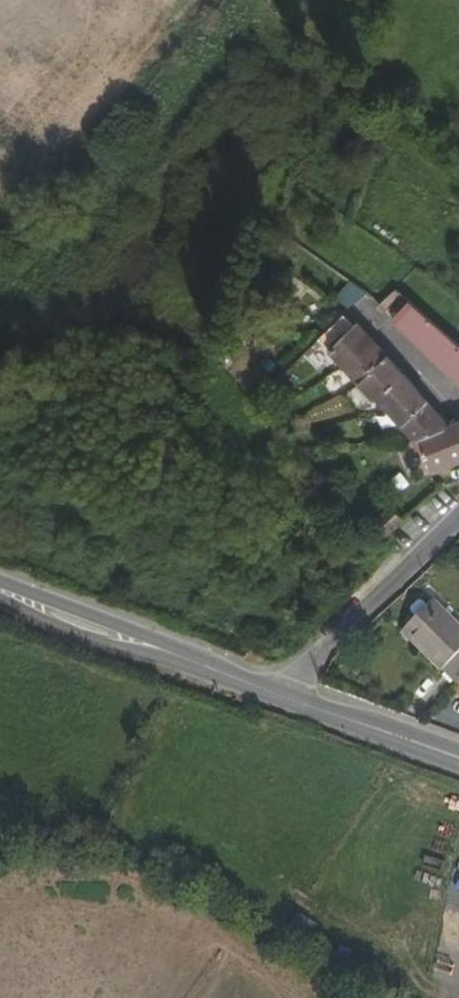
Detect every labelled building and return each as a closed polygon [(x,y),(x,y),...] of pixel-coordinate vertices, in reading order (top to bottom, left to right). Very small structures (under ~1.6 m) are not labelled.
[(349,284),(340,300),(354,307),(363,292),(349,284)] [(458,327),(458,303),(428,284),(409,313),(418,320),(426,325),(446,345),(458,327)] [(378,324),(400,306),(393,301),(378,314),(372,319),(378,324)] [(353,334),(372,319),(378,314),(362,303),(341,321),(353,334)] [(446,345),(426,325),(418,320),(404,335),(458,399),(458,358),(446,345)] [(405,448),(413,446),(438,438),(375,360),(351,336),(317,364),(367,416),(372,415),(390,434),(405,448)] [(449,435),(458,464),(458,432),(449,435)] [(458,474),(458,464),(449,435),(438,438),(413,446),(421,467),(426,482),(426,483),(458,474)] [(444,512),(433,501),(413,519),(425,531),(444,512)] [(379,550),(396,534),(383,521),(371,531),(365,526),(359,532),(379,550)] [(435,683),(458,659),(458,643),(428,611),(396,643),(435,683)] [(435,683),(448,696),(458,685),(458,659),(435,683)]
